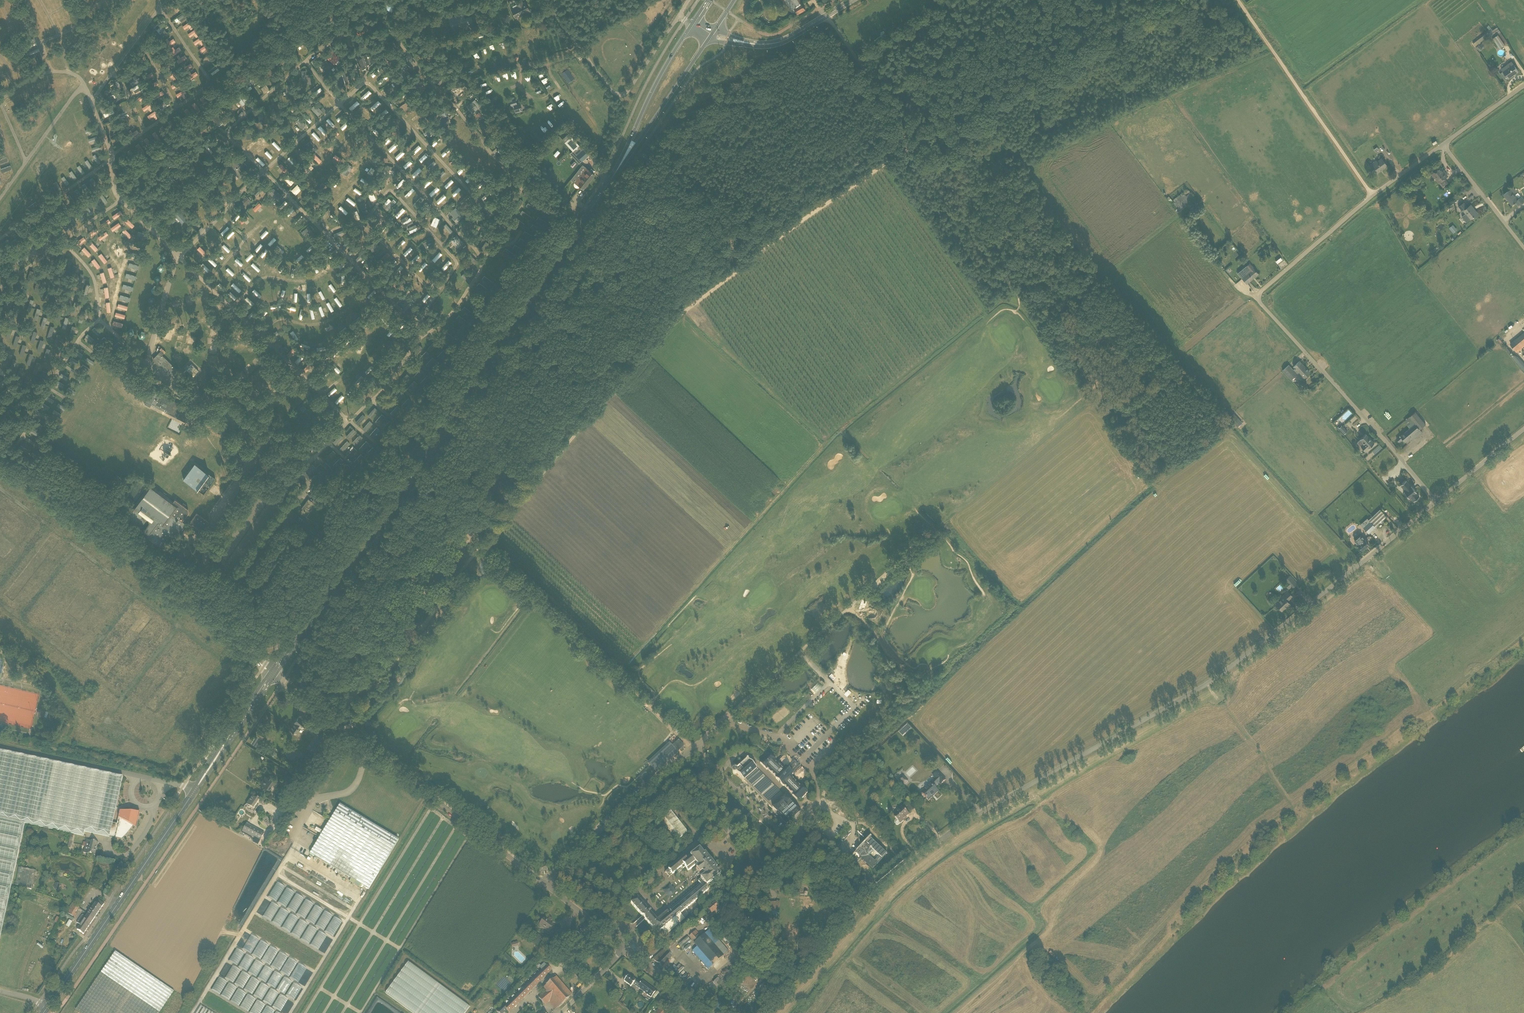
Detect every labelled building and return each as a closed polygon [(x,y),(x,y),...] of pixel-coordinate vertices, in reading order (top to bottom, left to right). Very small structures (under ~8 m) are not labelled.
[(519,16),(518,14),(528,9),(525,2),(523,3),(521,0),(519,0),(516,2),(517,6),(511,9),(515,18),(519,16)] [(797,14),(805,9),(801,2),(800,3),(798,0),(784,0),(788,6),(789,5),(791,9),(793,7),(797,14)] [(346,4),(346,5),(349,10),(354,7),(352,1),(346,4)] [(390,1),(389,1),(386,5),(391,11),(396,7),(390,1)] [(331,21),(337,16),(333,12),(327,16),(331,21)] [(402,13),(397,17),(403,23),(407,19),(402,13)] [(174,19),(177,24),(185,18),(182,14),(174,19)] [(471,16),(464,18),(463,14),(434,22),(438,36),(474,25),(471,16)] [(360,30),(361,32),(368,29),(367,27),(368,26),(367,23),(363,24),(364,26),(361,28),(362,29),(360,30)] [(320,27),(316,30),(321,37),(325,34),(320,27)] [(1500,48),(1505,44),(1508,42),(1501,32),(1498,27),(1490,32),(1489,31),(1473,43),(1475,46),(1480,43),(1490,34),(1500,48)] [(385,35),(380,31),(376,36),(379,38),(382,40),(385,35)] [(417,34),(417,33),(412,37),(415,40),(415,39),(418,43),(417,43),(419,46),(424,42),(420,37),(421,36),(418,33),(417,34)] [(304,35),(294,42),(298,47),(307,40),(306,38),(307,37),(305,34),(304,35)] [(165,43),(168,47),(176,41),(173,37),(165,43)] [(385,42),(382,40),(379,38),(376,43),(382,47),(385,42)] [(177,44),(169,49),(172,55),(181,51),(177,44)] [(435,55),(429,48),(425,52),(431,58),(435,55)] [(336,54),(330,49),(324,56),(334,64),(340,58),(336,54)] [(392,56),(395,57),(398,53),(392,49),(389,53),(392,56)] [(182,64),(188,58),(183,54),(178,60),(182,64)] [(288,58),(285,54),(276,61),(279,65),(288,58)] [(360,59),(357,60),(360,69),(365,67),(365,68),(364,64),(361,55),(359,55),(360,59)] [(397,59),(395,57),(392,56),(389,60),(394,64),(397,59)] [(324,60),(319,65),(324,70),(323,70),(326,73),(327,71),(328,72),(332,68),(324,60)] [(1518,71),(1511,61),(1501,68),(1503,71),(1500,73),(1505,80),(1518,71)] [(184,71),(193,66),(190,62),(182,67),(184,71)] [(405,70),(407,72),(411,67),(405,63),(402,68),(405,70)] [(208,70),(212,75),(220,69),(216,64),(208,70)] [(274,77),(278,74),(271,64),(264,69),(268,74),(270,72),(274,77)] [(439,71),(442,74),(448,68),(444,65),(439,71)] [(451,72),(448,68),(442,74),(440,77),(443,80),(451,72)] [(401,75),(407,79),(410,74),(407,72),(405,70),(401,75)] [(144,80),(154,76),(152,71),(142,75),(144,80)] [(250,75),(253,79),(256,83),(260,80),(257,76),(259,75),(256,71),(250,75)] [(344,71),(339,73),(340,76),(342,80),(342,82),(350,80),(349,76),(346,76),(344,71)] [(379,84),(388,77),(385,74),(376,81),(379,84)] [(128,78),(131,85),(138,82),(135,75),(128,78)] [(338,75),(338,77),(335,78),(337,83),(335,84),(336,87),(343,85),(343,86),(344,86),(342,82),(342,80),(340,76),(338,77),(338,75)] [(425,85),(423,83),(418,79),(414,84),(417,86),(422,89),(425,85)] [(423,90),(422,89),(417,86),(414,91),(419,95),(423,90)] [(184,94),(186,93),(184,88),(175,92),(177,97),(180,96),(182,99),(186,97),(184,94)] [(324,103),(331,98),(326,92),(320,98),(324,103)] [(248,100),(247,99),(249,97),(247,93),(239,100),(242,105),(248,100)] [(427,100),(430,102),(433,104),(436,99),(431,95),(427,100)] [(217,107),(217,108),(219,110),(227,103),(224,99),(220,102),(219,101),(216,105),(217,107)] [(352,111),(360,103),(357,100),(349,108),(352,111)] [(370,107),(373,110),(380,103),(378,100),(370,107)] [(480,107),(475,100),(468,105),(473,112),(480,107)] [(436,106),(433,104),(430,102),(427,107),(432,111),(436,106)] [(520,103),(517,104),(513,104),(514,105),(516,112),(522,110),(520,103)] [(311,108),(317,115),(322,111),(316,104),(311,108)] [(443,114),(446,116),(449,112),(444,108),(440,112),(443,114)] [(120,119),(129,115),(127,110),(120,113),(119,111),(117,112),(120,119)] [(218,125),(222,121),(215,113),(210,117),(218,125)] [(309,123),(312,120),(305,113),(303,116),(309,123)] [(440,119),(445,123),(449,118),(446,116),(443,114),(440,119)] [(299,117),(295,121),(302,129),(306,125),(299,117)] [(333,127),(335,125),(328,117),(325,120),(333,127)] [(492,126),(486,119),(482,124),(487,130),(492,126)] [(199,122),(192,129),(196,132),(203,125),(199,122)] [(323,134),(326,132),(320,125),(317,127),(323,134)] [(424,135),(426,134),(428,136),(436,131),(433,126),(423,132),(424,135)] [(289,139),(295,135),(289,127),(284,131),(289,139)] [(336,129),(328,137),(332,140),(339,133),(336,129)] [(496,135),(491,139),(499,148),(503,144),(496,135)] [(384,145),(390,139),(387,137),(382,143),(384,145)] [(571,137),(565,142),(573,151),(579,145),(571,137)] [(187,143),(182,138),(175,144),(179,150),(187,143)] [(310,152),(311,151),(310,151),(315,146),(308,139),(303,145),(310,152)] [(212,153),(215,156),(221,151),(210,140),(206,144),(214,152),(212,153)] [(278,150),(281,147),(274,140),(271,143),(278,150)] [(248,149),(251,153),(259,146),(256,142),(248,149)] [(325,151),(330,146),(327,143),(322,148),(325,151)] [(418,144),(411,151),(414,154),(421,147),(418,144)] [(583,161),(589,155),(581,146),(574,152),(583,161)] [(267,150),(264,152),(270,158),(272,156),(267,150)] [(510,159),(512,161),(518,155),(513,151),(508,156),(510,158),(510,159)] [(425,152),(418,159),(421,162),(428,155),(425,152)] [(91,156),(98,163),(101,160),(94,153),(91,156)] [(319,163),(322,160),(315,153),(312,156),(319,163)] [(199,169),(203,165),(195,155),(189,161),(191,163),(193,162),(199,169)] [(522,160),(518,155),(512,161),(514,163),(514,162),(517,165),(522,160)] [(171,165),(167,161),(163,156),(158,161),(164,168),(166,166),(168,168),(171,165)] [(258,156),(255,158),(262,166),(265,163),(258,156)] [(237,168),(241,164),(235,158),(231,162),(233,164),(237,168)] [(402,165),(405,168),(414,161),(411,158),(402,165)] [(1370,165),(1374,170),(1374,169),(1377,173),(1387,166),(1382,158),(1377,162),(1376,160),(1370,165)] [(87,159),(84,161),(89,169),(93,166),(87,159)] [(241,164),(237,168),(241,172),(247,166),(243,162),(241,164)] [(283,173),(287,170),(281,163),(277,166),(283,173)] [(347,176),(353,167),(347,163),(341,172),(347,176)] [(11,164),(0,169),(2,173),(12,168),(11,164)] [(82,174),(85,172),(79,164),(76,166),(82,174)] [(237,168),(233,164),(227,170),(231,174),(233,172),(237,168)] [(528,177),(534,172),(529,165),(523,171),(524,172),(522,174),(525,177),(526,175),(528,177)] [(419,167),(411,174),(414,177),(422,170),(419,167)] [(237,168),(233,172),(239,178),(243,174),(241,172),(237,168)] [(580,186),(583,189),(594,174),(585,168),(576,180),(574,182),(574,183),(574,184),(574,185),(574,186),(575,187),(576,187),(577,188),(578,188),(579,187),(580,186)] [(1445,178),(1448,176),(1445,173),(1444,174),(1439,168),(1432,174),(1439,183),(1439,182),(1443,187),(1448,183),(1445,178)] [(283,177),(290,185),(294,181),(287,173),(283,177)] [(60,178),(65,185),(69,183),(64,175),(60,178)] [(338,176),(332,184),(335,187),(341,178),(338,176)] [(222,180),(219,178),(210,187),(214,191),(221,184),(220,182),(222,180)] [(451,179),(444,186),(446,187),(453,181),(451,179)] [(500,184),(503,187),(502,187),(504,189),(510,184),(505,179),(500,184)] [(423,188),(430,183),(428,180),(421,185),(423,188)] [(57,191),(61,188),(58,184),(56,181),(52,185),(57,191)] [(256,196),(266,186),(263,183),(253,192),(256,196)] [(297,184),(290,190),(295,195),(302,189),(297,184)] [(514,188),(510,184),(504,189),(506,191),(507,191),(509,193),(514,188)] [(431,197),(440,189),(437,186),(428,193),(431,197)] [(412,187),(404,195),(406,197),(414,190),(412,187)] [(459,187),(451,193),(453,196),(461,189),(459,187)] [(1518,199),(1514,193),(1516,191),(1513,187),(1504,194),(1512,204),(1515,202),(1518,205),(1523,201),(1523,199),(1522,196),(1518,199)] [(277,200),(282,195),(274,188),(269,193),(277,200)] [(326,199),(332,191),(329,188),(322,196),(326,199)] [(155,192),(163,201),(166,205),(171,200),(167,196),(166,197),(159,189),(155,192)] [(367,193),(373,203),(377,201),(372,191),(367,193)] [(1186,195),(1184,192),(1171,201),(1178,212),(1192,202),(1191,201),(1195,198),(1191,192),(1186,195)] [(101,193),(97,196),(102,202),(106,199),(101,193)] [(189,200),(194,205),(199,198),(194,194),(189,200)] [(543,202),(534,195),(532,199),(541,205),(543,202)] [(243,208),(251,201),(247,196),(239,203),(243,208)] [(353,205),(355,202),(347,196),(345,199),(353,205)] [(94,198),(91,201),(97,209),(100,206),(94,198)] [(204,203),(199,198),(194,205),(198,209),(204,203)] [(388,198),(383,203),(389,208),(395,201),(392,198),(391,200),(388,198)] [(281,209),(287,203),(285,201),(279,207),(281,209)] [(559,208),(550,202),(548,205),(557,211),(559,208)] [(1468,207),(1464,202),(1459,206),(1463,211),(1464,210),(1471,219),(1477,214),(1473,208),(1474,208),(1471,204),(1468,207)] [(255,212),(262,205),(259,203),(253,209),(255,212)] [(537,210),(528,203),(526,206),(535,213),(537,210)] [(340,205),(338,207),(345,214),(348,212),(340,205)] [(378,207),(373,213),(383,221),(388,215),(378,207)] [(448,213),(457,222),(463,216),(455,207),(448,213)] [(288,216),(294,210),(292,208),(286,214),(288,216)] [(553,216),(544,209),(542,212),(551,219),(553,216)] [(80,210),(75,212),(79,221),(84,219),(80,210)] [(181,219),(179,220),(182,223),(185,227),(189,223),(179,211),(174,214),(168,219),(170,222),(178,216),(181,219)] [(532,217),(522,211),(520,214),(529,220),(532,217)] [(337,223),(339,220),(332,213),(330,216),(337,223)] [(234,223),(240,216),(238,214),(231,221),(234,223)] [(242,224),(248,218),(246,215),(239,221),(242,224)] [(295,224),(303,217),(300,215),(293,222),(295,224)] [(430,224),(436,227),(439,218),(434,216),(430,224)] [(410,217),(401,222),(404,227),(413,222),(410,217)] [(525,224),(515,217),(513,220),(522,227),(525,224)] [(548,223),(539,217),(536,220),(545,227),(548,223)] [(101,227),(111,223),(109,219),(99,223),(101,227)] [(132,228),(134,225),(128,219),(125,221),(132,228)] [(450,233),(453,230),(446,223),(443,226),(450,233)] [(407,227),(410,233),(417,229),(415,224),(407,227)] [(542,231),(533,224),(531,228),(540,234),(542,231)] [(1449,227),(1454,233),(1458,229),(1453,224),(1449,227)] [(518,231),(509,225),(507,229),(516,234),(518,231)] [(223,236),(230,229),(228,226),(220,233),(223,236)] [(307,240),(314,234),(308,227),(301,233),(307,240)] [(129,238),(132,235),(124,228),(121,231),(129,238)] [(228,239),(234,232),(232,230),(226,237),(228,239)] [(262,239),(268,232),(266,230),(260,237),(262,239)] [(99,240),(108,234),(106,231),(97,236),(99,240)] [(147,241),(148,234),(137,231),(136,234),(142,236),(141,239),(147,241)] [(486,233),(482,231),(477,239),(480,241),(486,233)] [(534,237),(525,231),(523,234),(532,240),(534,237)] [(219,242),(221,239),(213,232),(210,234),(219,242)] [(513,238),(504,232),(502,235),(511,241),(513,238)] [(450,240),(457,246),(459,244),(461,246),(464,243),(456,234),(450,240)] [(503,242),(495,235),(492,238),(501,245),(503,242)] [(81,237),(75,242),(77,245),(84,240),(81,237)] [(270,246),(276,240),(274,237),(268,244),(270,246)] [(530,244),(521,238),(518,242),(528,247),(530,244)] [(95,251),(98,248),(91,241),(88,244),(95,251)] [(371,252),(380,249),(379,244),(377,245),(376,242),(366,245),(368,248),(370,248),(371,252)] [(489,244),(486,242),(480,250),(484,252),(489,244)] [(324,254),(329,248),(322,243),(318,248),(324,254)] [(228,253),(230,250),(224,244),(222,247),(228,253)] [(257,252),(263,246),(261,244),(255,250),(257,252)] [(308,253),(315,247),(312,244),(306,250),(308,253)] [(29,247),(34,254),(38,252),(33,245),(29,247)] [(282,254),(284,252),(277,245),(275,248),(282,254)] [(524,251),(515,245),(513,248),(522,254),(524,251)] [(81,249),(88,257),(91,254),(85,246),(81,249)] [(204,256),(207,253),(200,246),(197,249),(204,256)] [(410,246),(403,253),(405,256),(412,249),(410,246)] [(515,254),(506,248),(503,252),(513,257),(515,254)] [(262,258),(268,251),(265,249),(260,256),(262,258)] [(330,258),(338,251),(335,249),(328,256),(330,258)] [(222,259),(224,257),(217,250),(214,252),(222,259)] [(356,262),(365,255),(362,251),(353,258),(356,262)] [(439,251),(431,259),(434,262),(442,254),(439,251)] [(97,255),(103,263),(107,261),(101,252),(97,255)] [(391,267),(397,261),(388,252),(382,257),(391,267)] [(247,262),(253,255),(251,253),(245,259),(247,262)] [(297,263),(304,257),(302,255),(295,261),(297,263)] [(477,262),(470,255),(467,257),(474,264),(477,262)] [(97,269),(100,266),(95,257),(91,260),(97,269)] [(215,267),(217,264),(210,257),(208,260),(215,267)] [(241,266),(243,264),(237,258),(234,260),(241,266)] [(274,268),(278,263),(273,258),(269,263),(274,268)] [(341,269),(348,262),(346,260),(339,267),(341,269)] [(444,270),(451,262),(448,260),(441,267),(444,270)] [(417,268),(419,270),(427,265),(425,262),(417,268)] [(207,273),(210,270),(203,263),(200,266),(207,273)] [(258,272),(260,270),(253,263),(251,265),(258,272)] [(1242,269),(1246,274),(1242,278),(1247,283),(1258,274),(1253,268),(1249,263),(1242,269)] [(476,272),(469,265),(466,268),(473,275),(476,272)] [(232,276),(235,274),(228,267),(226,270),(232,276)] [(249,282),(251,279),(243,272),(241,274),(249,282)] [(471,280),(464,273),(461,276),(468,283),(471,280)] [(493,283),(484,276),(482,279),(491,286),(493,283)] [(361,282),(358,280),(351,287),(353,289),(361,282)] [(223,292),(226,289),(219,283),(217,285),(223,292)] [(239,293),(241,290),(233,283),(231,285),(239,293)] [(488,290),(479,283),(477,286),(485,293),(488,290)] [(259,298),(261,296),(254,289),(252,291),(259,298)] [(377,292),(374,290),(367,297),(369,299),(377,292)] [(483,297),(474,290),(471,293),(480,300),(483,297)] [(400,301),(409,309),(418,299),(409,291),(400,301)] [(234,301),(237,298),(230,292),(228,294),(234,301)] [(252,306),(254,304),(247,297),(245,299),(252,306)] [(342,305),(336,297),(334,299),(340,307),(342,305)] [(476,303),(470,298),(467,303),(473,307),(476,303)] [(386,302),(384,300),(377,306),(379,309),(386,302)] [(473,314),(464,307),(462,310),(471,317),(473,314)] [(373,311),(371,308),(363,314),(365,317),(373,311)] [(249,319),(257,312),(254,310),(247,317),(249,319)] [(260,320),(268,312),(265,310),(258,317),(260,320)] [(398,312),(395,310),(389,316),(391,318),(398,312)] [(468,322),(459,315),(456,319),(465,325),(468,322)] [(197,316),(192,320),(196,324),(201,320),(197,316)] [(361,320),(359,317),(351,323),(353,326),(361,320)] [(390,324),(383,317),(381,320),(388,326),(390,324)] [(212,329),(216,323),(210,319),(206,326),(212,329)] [(370,323),(367,320),(361,327),(363,329),(370,323)] [(408,322),(405,320),(399,326),(401,329),(408,322)] [(461,330),(452,324),(450,327),(459,334),(461,330)] [(97,337),(101,333),(94,326),(90,330),(97,337)] [(419,333),(413,326),(410,329),(416,336),(419,333)] [(348,330),(346,327),(338,333),(340,336),(348,330)] [(396,330),(394,328),(387,335),(389,337),(396,330)] [(360,332),(357,330),(351,336),(354,338),(360,332)] [(269,338),(272,340),(279,334),(276,331),(269,338)] [(299,339),(293,331),(290,333),(295,341),(299,339)] [(455,338),(446,331),(443,335),(452,341),(455,338)] [(1510,344),(1517,351),(1523,345),(1523,332),(1510,344)] [(414,342),(408,335),(405,338),(411,345),(414,342)] [(88,343),(89,342),(87,339),(82,344),(86,349),(90,345),(88,343)] [(350,341),(348,339),(341,345),(344,348),(350,341)] [(438,344),(435,341),(428,349),(431,352),(438,344)] [(409,350),(403,343),(399,346),(405,353),(409,350)] [(423,348),(420,345),(412,353),(415,356),(423,348)] [(392,348),(390,346),(383,352),(386,354),(392,348)] [(287,354),(290,357),(296,351),(293,348),(287,354)] [(340,351),(338,348),(332,355),(334,357),(340,351)] [(403,358),(397,350),(394,353),(400,360),(403,358)] [(447,353),(444,350),(437,358),(440,360),(447,353)] [(429,354),(426,351),(419,359),(422,362),(429,354)] [(159,353),(153,359),(170,376),(171,375),(176,370),(159,353)] [(295,362),(297,365),(305,356),(302,354),(295,362)] [(1518,356),(1515,355),(1512,357),(1523,370),(1523,362),(1518,356)] [(383,358),(380,356),(374,362),(376,364),(383,358)] [(436,360),(433,357),(425,365),(428,368),(436,360)] [(398,365),(391,358),(388,360),(394,368),(398,365)] [(1291,380),(1297,374),(1298,374),(1300,373),(1304,378),(1310,372),(1299,361),(1294,366),(1295,368),(1293,370),(1289,365),(1283,371),(1291,380)] [(302,370),(305,373),(312,366),(309,363),(302,370)] [(417,365),(414,363),(407,371),(410,373),(417,365)] [(87,372),(90,368),(83,364),(80,368),(87,372)] [(184,372),(191,379),(199,371),(192,364),(190,367),(188,365),(185,368),(187,370),(184,372)] [(341,371),(334,364),(331,367),(338,374),(341,371)] [(392,372),(386,365),(383,368),(389,375),(392,372)] [(373,368),(371,366),(365,372),(367,374),(373,368)] [(424,372),(421,369),(414,377),(417,380),(424,372)] [(330,372),(327,370),(320,377),(323,380),(330,372)] [(386,379),(380,372),(377,375),(383,382),(386,379)] [(250,377),(255,383),(259,379),(254,374),(250,377)] [(410,377),(407,374),(399,382),(402,385),(410,377)] [(431,378),(428,375),(420,383),(423,386),(431,378)] [(364,378),(362,376),(356,382),(358,385),(364,378)] [(381,387),(374,379),(371,382),(377,389),(381,387)] [(417,384),(414,381),(407,389),(410,392),(417,384)] [(374,393),(368,385),(365,388),(371,395),(374,393)] [(171,394),(159,389),(154,386),(145,404),(150,406),(151,404),(167,412),(168,410),(186,419),(190,410),(173,401),(173,400),(171,399),(170,400),(168,399),(171,394)] [(355,388),(352,386),(346,392),(348,395),(355,388)] [(72,398),(76,391),(70,387),(65,394),(72,398)] [(337,390),(335,387),(327,394),(329,396),(337,390)] [(399,389),(396,387),(388,395),(391,397),(399,389)] [(405,395),(402,392),(395,400),(398,403),(405,395)] [(387,396),(384,394),(376,401),(379,404),(387,396)] [(344,397),(342,395),(335,402),(337,404),(344,397)] [(411,401),(408,399),(401,406),(404,409),(411,401)] [(393,403),(390,400),(383,408),(386,411),(393,403)] [(42,403),(39,408),(47,412),(50,406),(42,403)] [(124,406),(125,414),(133,412),(131,405),(124,406)] [(400,409),(397,406),(390,414),(393,417),(400,409)] [(378,410),(375,408),(367,416),(370,418),(378,410)] [(1410,416),(1410,417),(1420,429),(1426,424),(1415,411),(1410,416)] [(385,417),(382,414),(375,422),(378,425),(385,417)] [(1230,418),(1234,422),(1238,426),(1242,422),(1234,414),(1230,418)] [(366,417),(363,415),(355,423),(358,425),(366,417)] [(1404,421),(1410,428),(1401,436),(1400,435),(1397,438),(1400,442),(1404,439),(1406,441),(1411,437),(1413,440),(1423,432),(1420,429),(1410,417),(1404,421)] [(373,424),(370,421),(362,429),(365,432),(373,424)] [(392,424),(389,421),(382,429),(385,432),(392,424)] [(1339,428),(1344,434),(1347,431),(1342,425),(1339,428)] [(380,430),(377,427),(369,435),(372,438),(380,430)] [(319,437),(322,440),(330,431),(327,429),(319,437)] [(356,431),(353,429),(346,437),(349,439),(356,431)] [(1366,433),(1360,439),(1357,442),(1365,451),(1368,448),(1374,443),(1366,433)] [(40,439),(47,444),(50,440),(43,435),(40,439)] [(343,437),(340,435),(333,443),(336,445),(343,437)] [(363,438),(360,435),(352,443),(355,446),(363,438)] [(350,444),(347,441),(340,449),(343,452),(350,444)] [(369,444),(366,441),(359,449),(362,452),(369,444)] [(376,450),(373,447),(365,455),(368,458),(376,450)] [(357,450),(354,448),(347,456),(350,458),(357,450)] [(336,454),(333,451),(325,459),(328,462),(336,454)] [(364,457),(361,454),(354,462),(357,465),(364,457)] [(343,461),(340,458),(333,466),(336,469),(343,461)] [(312,464),(309,467),(310,468),(305,473),(311,478),(315,473),(316,474),(315,475),(318,479),(325,471),(324,471),(326,469),(328,470),(331,467),(326,462),(323,465),(320,463),(316,468),(312,464)] [(350,467),(347,464),(340,472),(343,475),(350,467)] [(198,465),(187,481),(204,494),(215,478),(198,465)] [(357,474),(354,471),(347,479),(350,482),(357,474)] [(1406,480),(1400,485),(1405,491),(1404,491),(1409,498),(1410,497),(1414,501),(1419,496),(1416,492),(1411,485),(1411,486),(1406,480)] [(150,484),(136,504),(127,515),(129,516),(125,521),(160,546),(164,542),(171,540),(177,532),(179,533),(178,534),(180,536),(180,537),(181,537),(182,536),(181,535),(182,535),(182,534),(181,535),(180,535),(180,536),(178,534),(182,529),(184,530),(184,531),(184,532),(183,533),(184,532),(185,532),(186,531),(185,530),(184,530),(182,529),(186,524),(183,521),(188,513),(191,510),(183,505),(175,499),(173,501),(163,494),(150,484)] [(314,499),(312,501),(308,499),(302,507),(303,508),(300,512),(306,516),(315,504),(317,505),(318,502),(314,499)] [(1369,533),(1376,527),(1384,519),(1377,511),(1369,520),(1370,521),(1363,527),(1369,533)] [(189,522),(198,529),(202,531),(209,521),(204,518),(197,512),(189,522)] [(1361,535),(1358,537),(1355,540),(1362,549),(1369,544),(1364,539),(1361,535)] [(1285,580),(1292,587),(1297,583),(1290,575),(1285,580)] [(1283,597),(1276,604),(1282,610),(1286,606),(1287,607),(1290,604),(1287,600),(1293,596),(1288,591),(1283,596),(1283,597)] [(832,679),(840,671),(834,665),(826,673),(832,679)] [(290,728),(294,731),(297,733),(301,727),(304,728),(306,725),(304,724),(306,720),(300,715),(297,719),(296,718),(295,720),(295,721),(295,722),(290,728)] [(313,748),(317,752),(319,753),(330,739),(324,734),(313,748)] [(652,767),(656,772),(677,753),(678,752),(677,752),(673,747),(666,754),(659,760),(659,761),(652,767),(651,767),(652,767)] [(25,823),(84,836),(85,831),(110,837),(113,823),(123,776),(0,750),(0,818),(25,823)] [(803,785),(794,776),(786,768),(777,759),(775,761),(769,754),(766,757),(765,757),(762,759),(763,760),(761,763),(753,755),(751,757),(749,759),(735,772),(744,781),(748,784),(769,805),(772,808),(787,823),(799,811),(795,806),(798,804),(800,802),(803,799),(806,796),(805,796),(808,793),(802,787),(803,785)] [(779,761),(786,768),(793,761),(786,754),(779,761)] [(265,776),(261,783),(269,789),(272,783),(276,786),(278,782),(270,777),(269,779),(265,776)] [(935,788),(940,783),(941,784),(946,780),(943,777),(938,781),(935,778),(929,784),(930,785),(921,793),(928,801),(929,800),(928,800),(934,795),(938,791),(935,788)] [(254,810),(260,800),(258,798),(257,800),(252,796),(246,805),(254,810)] [(335,812),(393,848),(398,840),(340,804),(335,812)] [(904,819),(909,814),(902,807),(899,810),(900,811),(894,817),(897,819),(895,821),(895,823),(896,825),(898,825),(900,823),(904,820),(904,819)] [(140,813),(120,811),(117,824),(114,838),(122,839),(124,837),(127,835),(129,832),(131,829),(133,826),(137,829),(140,813)] [(393,848),(335,812),(310,854),(368,889),(393,848)] [(675,842),(687,833),(671,812),(659,822),(675,842)] [(0,818),(0,939),(12,884),(25,823),(0,818)] [(261,841),(265,833),(247,823),(242,832),(261,841)] [(888,856),(870,839),(851,859),(856,864),(861,859),(873,871),(888,856)] [(88,840),(86,847),(96,849),(98,843),(88,840)] [(84,853),(95,856),(96,849),(86,847),(84,853)] [(643,917),(645,919),(655,932),(658,929),(660,931),(709,890),(706,887),(720,876),(716,870),(717,869),(705,854),(704,855),(699,849),(690,857),(686,860),(684,857),(668,870),(672,875),(682,867),(683,869),(685,868),(688,871),(696,865),(698,868),(696,869),(700,874),(702,872),(705,876),(700,879),(701,880),(698,882),(700,884),(656,920),(649,912),(637,898),(631,903),(642,916),(643,917)] [(33,887),(36,871),(24,869),(23,872),(21,885),(33,887)] [(272,892),(269,896),(275,900),(277,897),(274,895),(275,894),(272,892)] [(77,930),(83,934),(104,904),(98,899),(86,917),(82,915),(77,923),(80,925),(77,930)] [(291,901),(287,909),(296,912),(299,904),(291,901)] [(720,907),(715,902),(707,909),(712,914),(720,907)] [(780,902),(770,903),(770,911),(779,912),(780,902)] [(304,917),(308,909),(303,906),(302,908),(301,908),(297,914),(304,917)] [(315,911),(314,915),(308,915),(308,922),(317,922),(317,914),(317,911),(315,911)] [(324,928),(325,924),(322,923),(324,919),(319,918),(317,926),(324,928)] [(549,932),(553,926),(549,923),(550,922),(545,918),(540,924),(546,929),(545,930),(549,932)] [(328,926),(325,931),(333,936),(341,922),(337,919),(332,928),(328,926)] [(689,936),(699,946),(703,942),(700,940),(702,938),(698,935),(697,936),(693,932),(689,936)] [(303,935),(301,938),(318,949),(324,940),(320,938),(318,941),(313,938),(312,940),(303,935)] [(689,945),(693,943),(688,937),(679,944),(684,952),(691,947),(689,945)] [(653,959),(662,967),(665,964),(672,956),(663,948),(653,959)] [(174,992),(120,954),(115,951),(76,1010),(80,1012),(160,1012),(174,992)] [(509,962),(512,960),(506,953),(503,956),(509,962)] [(470,1008),(409,962),(385,993),(412,1012),(466,1012),(470,1008)] [(552,971),(546,965),(504,1006),(503,1006),(499,1011),(500,1012),(504,1012),(507,1010),(510,1012),(552,971)] [(233,982),(236,977),(233,975),(228,972),(225,978),(233,982)] [(543,988),(559,1007),(562,1004),(569,998),(572,995),(556,976),(543,988)] [(624,981),(631,986),(633,984),(651,997),(656,991),(642,981),(640,983),(632,977),(631,978),(628,976),(624,981)] [(240,981),(238,980),(237,982),(236,983),(242,988),(246,982),(242,979),(240,981)] [(245,990),(252,993),(255,985),(256,982),(253,981),(252,983),(249,981),(245,990)] [(294,1000),(301,988),(297,986),(292,993),(289,991),(286,995),(294,1000)]
